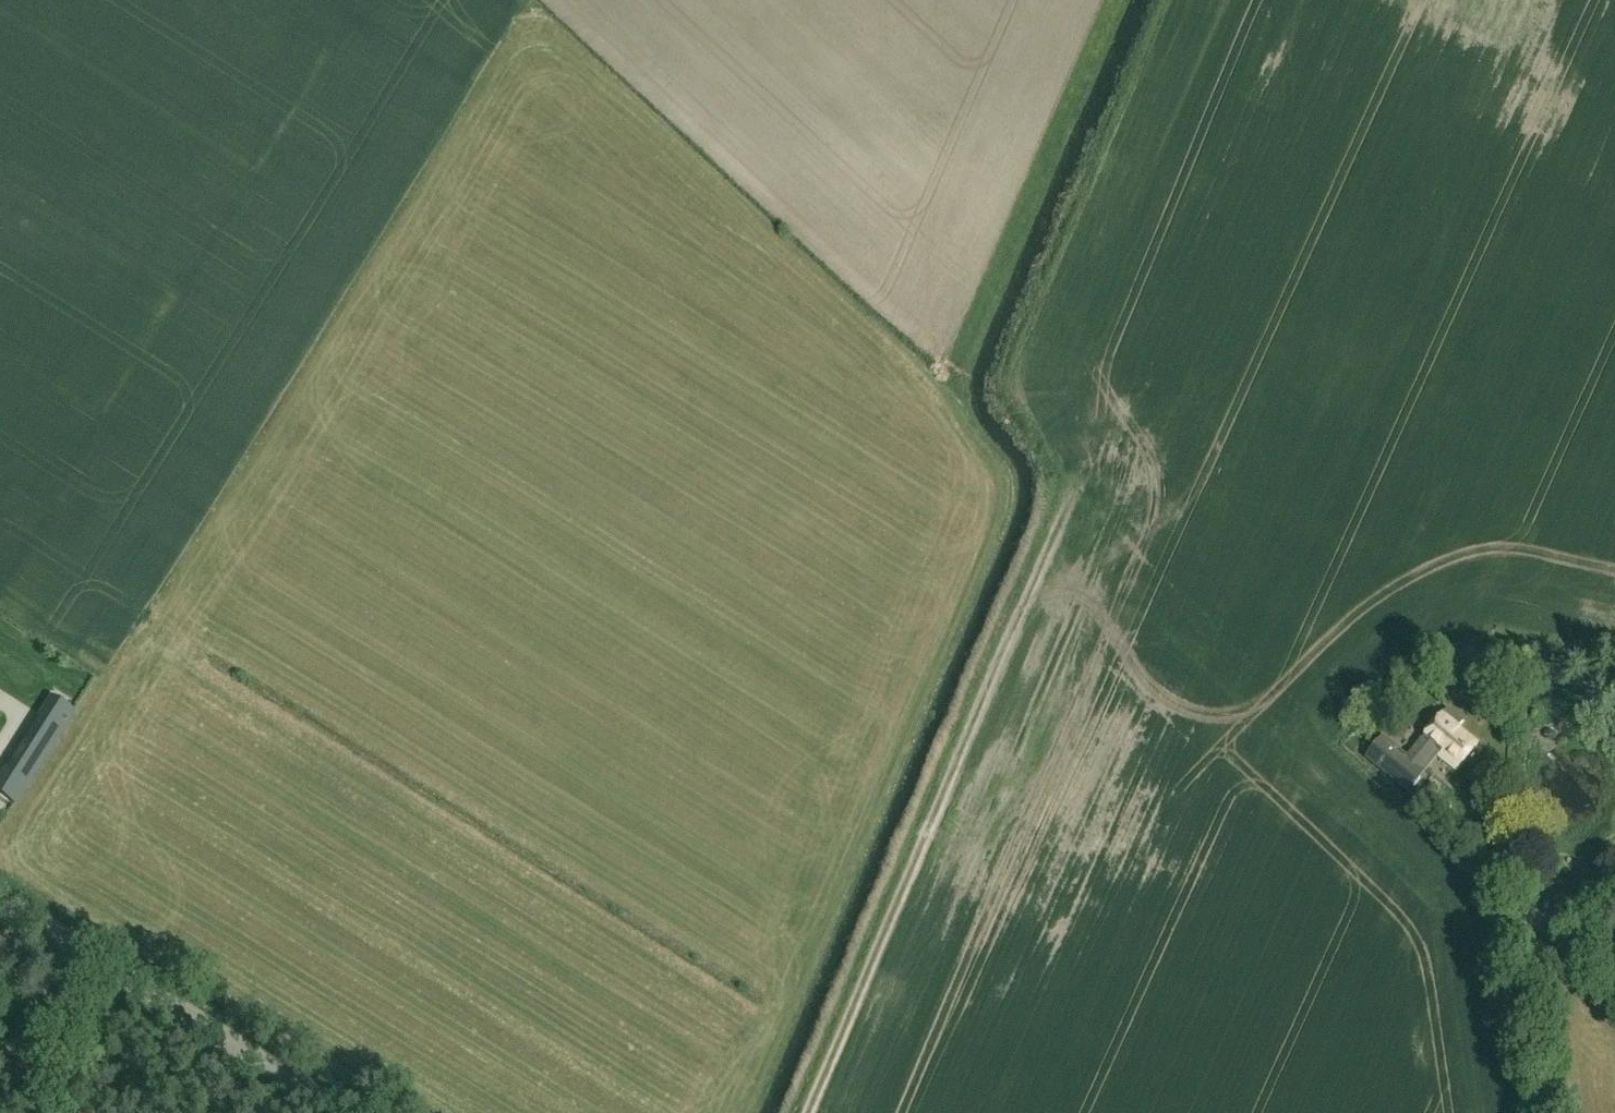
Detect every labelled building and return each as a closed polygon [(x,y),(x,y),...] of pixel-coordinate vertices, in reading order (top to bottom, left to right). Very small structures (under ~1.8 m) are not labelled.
[(1483,737),(1457,715),(1450,708),(1403,763),(1394,755),(1380,771),(1410,797),(1422,781),(1417,777),(1435,755),(1454,771),(1483,737)] [(38,719),(12,760),(34,774),(60,733),(38,719)]
